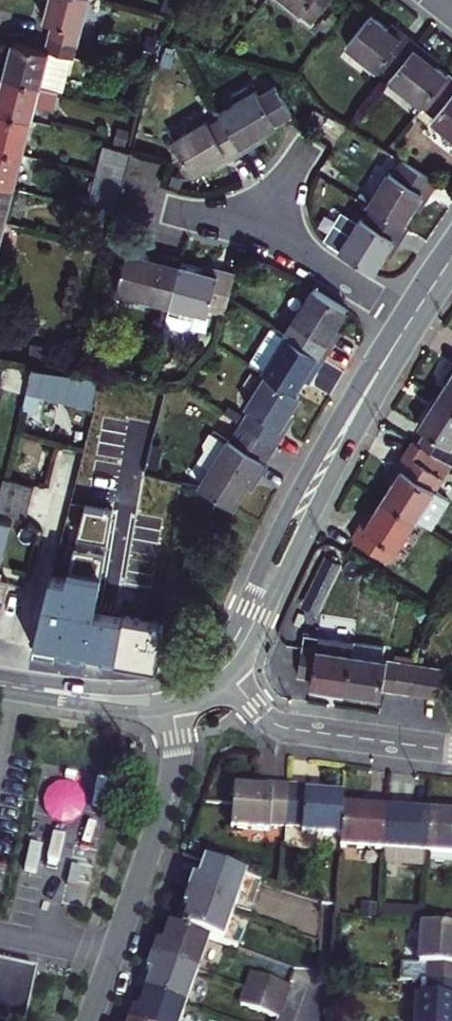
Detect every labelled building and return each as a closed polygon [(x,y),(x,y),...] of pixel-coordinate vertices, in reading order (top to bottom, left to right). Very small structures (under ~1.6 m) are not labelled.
[(43,13),(52,16),(48,31),(77,38),(87,0),(47,0),(43,13)] [(309,22),(325,0),(281,0),(309,22)] [(375,68),(388,78),(413,47),(399,36),(395,40),(382,30),(364,16),(339,47),(372,72),(375,68)] [(386,26),(382,30),(395,40),(399,36),(392,31),(386,26)] [(3,71),(41,81),(50,47),(73,53),(77,38),(48,31),(44,46),(12,37),(7,57),(3,71)] [(447,80),(431,68),(424,63),(428,58),(413,47),(388,78),(384,83),(422,113),(447,80)] [(431,61),(428,58),(424,63),(431,68),(434,63),(431,61)] [(32,114),(41,81),(3,71),(0,82),(0,106),(32,114)] [(447,80),(422,113),(434,122),(431,127),(451,143),(451,84),(447,80)] [(214,115),(236,150),(252,140),(249,136),(257,132),(269,124),(248,88),(211,110),(214,115)] [(24,148),(32,114),(0,106),(0,141),(24,148)] [(184,172),(202,162),(216,153),(220,160),(236,150),(214,115),(201,123),(197,116),(163,136),(184,172)] [(259,136),(257,132),(249,136),(252,140),(255,138),(259,136)] [(105,138),(101,153),(122,158),(126,144),(105,138)] [(15,181),(24,148),(0,141),(0,177),(15,181)] [(101,153),(97,166),(119,172),(122,158),(101,153)] [(211,165),(220,160),(216,153),(202,162),(206,168),(211,165)] [(431,184),(396,163),(389,174),(383,170),(362,203),(369,207),(396,224),(406,208),(415,195),(421,199),(426,192),(431,184)] [(93,180),(115,186),(119,172),(97,166),(93,180)] [(0,177),(0,212),(7,214),(15,181),(0,177)] [(93,180),(90,194),(112,199),(115,186),(93,180)] [(413,212),(421,199),(415,195),(406,208),(413,212)] [(340,214),(323,242),(368,271),(379,253),(388,239),(395,243),(400,236),(404,229),(396,224),(369,207),(360,221),(354,217),(352,221),(340,214)] [(386,257),(395,243),(388,239),(379,253),(386,257)] [(158,258),(160,251),(152,249),(145,247),(143,255),(158,258)] [(177,256),(160,251),(158,258),(143,255),(119,248),(109,285),(165,299),(175,263),(177,256)] [(215,273),(217,267),(207,264),(199,262),(197,269),(215,273)] [(197,269),(175,263),(165,299),(204,310),(205,305),(222,309),(233,271),(217,267),(215,273),(197,269)] [(330,330),(342,310),(310,289),(290,323),(295,326),(286,340),(320,360),(324,353),(329,346),(323,343),(330,330)] [(336,334),(330,330),(323,343),(329,346),(336,334)] [(266,372),(293,389),(300,378),(304,372),(311,376),(316,368),(320,360),(286,340),(280,336),(261,369),(266,372)] [(4,356),(3,362),(29,368),(30,360),(4,356)] [(29,368),(22,395),(36,399),(39,388),(57,392),(72,396),(79,367),(30,360),(29,368)] [(100,370),(79,367),(72,396),(78,397),(79,392),(94,396),(100,370)] [(293,389),(266,372),(247,403),(253,407),(244,423),(278,443),(286,429),(280,426),(288,413),(300,394),(293,389)] [(307,383),(311,376),(304,372),(300,378),(307,383)] [(442,390),(451,396),(451,374),(442,390)] [(442,390),(428,411),(423,419),(431,424),(424,436),(451,454),(451,396),(442,390)] [(36,399),(22,395),(19,407),(34,411),(36,399)] [(294,417),(288,413),(280,426),(286,429),(290,422),(294,417)] [(228,437),(213,462),(199,485),(232,506),(243,487),(252,473),(257,477),(278,443),(244,423),(233,440),(228,437)] [(213,462),(228,437),(211,427),(203,440),(210,443),(203,456),(213,462)] [(424,436),(416,447),(449,467),(451,462),(451,454),(424,436)] [(416,447),(412,444),(402,460),(398,466),(403,469),(389,491),(421,511),(440,482),(449,467),(416,447)] [(253,484),(257,477),(252,473),(243,487),(249,491),(253,484)] [(2,475),(0,485),(0,508),(30,516),(38,484),(2,475)] [(451,489),(440,482),(421,511),(433,518),(451,489)] [(396,553),(421,511),(389,491),(376,512),(372,510),(364,523),(359,531),(396,553)] [(51,573),(34,646),(87,655),(156,666),(163,619),(95,609),(109,508),(81,504),(70,578),(51,573)] [(1,549),(8,518),(0,516),(0,552),(1,549)] [(320,601),(343,554),(329,548),(307,594),(320,601)] [(312,633),(312,640),(325,641),(327,628),(323,627),(312,633)] [(337,683),(356,685),(363,632),(327,628),(325,641),(312,640),(308,671),(321,672),(320,681),(337,683)] [(393,683),(405,685),(409,654),(397,652),(399,637),(363,632),(356,685),(374,687),(392,690),(393,683)] [(418,686),(423,656),(409,654),(405,685),(418,686)] [(435,657),(423,656),(418,686),(431,687),(435,657)] [(435,657),(431,687),(446,689),(449,659),(435,657)] [(268,785),(251,783),(229,782),(227,821),(265,824),(265,818),(286,820),(289,780),(276,779),(268,778),(268,785)] [(289,780),(286,820),(300,821),(300,827),(341,831),(342,803),(343,792),(321,790),(306,789),(307,781),(301,781),(289,780)] [(306,789),(321,790),(322,782),(307,781),(306,789)] [(385,846),(388,799),(371,798),(364,798),(363,805),(356,804),(342,803),(341,831),(340,843),(385,846)] [(385,846),(426,850),(429,811),(420,811),(414,810),(414,802),(402,801),(388,799),(385,846)] [(444,812),(451,813),(451,808),(451,804),(445,804),(444,812)] [(451,813),(444,812),(429,811),(426,850),(451,851),(451,808),(451,813)] [(246,876),(208,861),(203,873),(201,879),(197,877),(191,893),(234,909),(240,892),(246,876)] [(252,897),(258,881),(246,876),(240,892),(252,897)] [(209,937),(222,942),(229,924),(234,909),(191,893),(188,899),(186,905),(191,907),(183,927),(209,937)] [(157,939),(152,954),(197,970),(209,937),(183,927),(170,922),(165,937),(163,942),(157,939)] [(222,942),(233,946),(239,928),(229,924),(222,942)] [(418,928),(416,963),(395,962),(394,980),(419,982),(451,984),(451,930),(418,928)] [(197,970),(152,954),(147,967),(154,969),(152,974),(146,990),(185,1004),(197,970)] [(31,977),(34,967),(0,958),(0,968),(31,977)] [(31,977),(0,968),(0,1020),(19,1020),(31,977)] [(254,972),(248,988),(283,1001),(290,984),(254,972)] [(419,982),(418,1000),(413,1000),(412,1020),(451,1020),(451,984),(419,982)] [(283,1001),(248,988),(242,1004),(277,1017),(283,1001)] [(129,1020),(130,1020),(179,1020),(185,1004),(146,990),(142,1003),(140,1008),(134,1006),(129,1020)]
